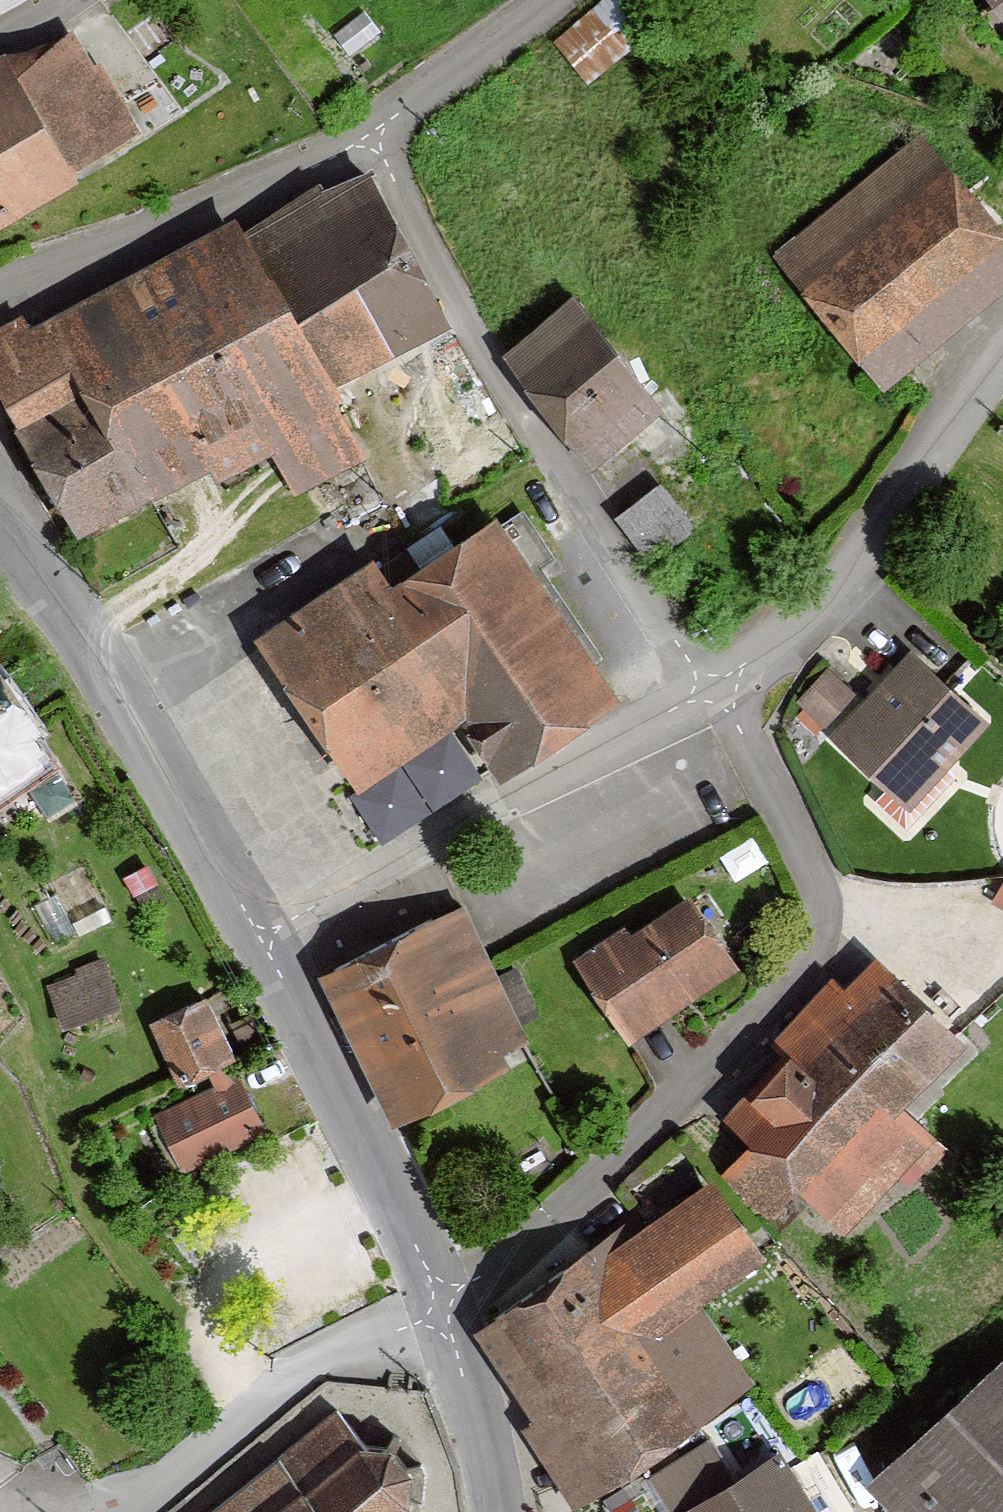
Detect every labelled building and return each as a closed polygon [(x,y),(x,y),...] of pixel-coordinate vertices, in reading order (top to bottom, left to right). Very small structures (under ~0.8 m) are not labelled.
[(587,71),(666,17),(655,0),(591,0),(556,24),(587,71)] [(1002,29),(1002,0),(982,0),(1002,29)] [(80,167),(74,155),(159,117),(114,49),(97,61),(73,23),(18,59),(4,41),(0,43),(0,214),(80,167)] [(767,252),(873,392),(1002,294),(1002,239),(924,134),(767,252)] [(355,165),(237,225),(317,378),(434,317),(355,165)] [(237,225),(104,294),(208,475),(259,448),(288,504),(363,465),(317,378),(237,225)] [(104,294),(43,326),(74,396),(6,430),(67,547),(208,475),(104,294)] [(571,298),(492,361),(584,476),(663,413),(571,298)] [(0,347),(0,417),(6,430),(74,396),(43,326),(0,347)] [(667,475),(621,506),(649,548),(695,517),(667,475)] [(607,695),(481,520),(255,682),(338,797),(438,725),(481,784),(607,695)] [(826,678),(796,710),(906,813),(984,729),(903,653),(854,705),(826,678)] [(41,770),(0,708),(0,797),(41,770)] [(672,899),(571,979),(630,1052),(731,973),(672,899)] [(539,1051),(469,902),(328,968),(398,1117),(539,1051)] [(50,972),(68,1017),(124,994),(105,950),(50,972)] [(863,962),(713,1127),(846,1248),(937,1148),(891,1106),(950,1041),(863,962)] [(196,999),(137,1026),(164,1085),(223,1058),(196,999)] [(245,1078),(153,1120),(179,1179),(272,1137),(245,1078)] [(723,1176),(491,1324),(600,1494),(773,1384),(719,1300),(779,1262),(723,1176)] [(858,1487),(882,1511),(1002,1511),(1002,1351),(858,1487)] [(327,1418),(201,1511),(376,1511),(384,1501),(390,1476),(376,1454),(350,1454),(327,1418)] [(770,1453),(680,1511),(809,1511),(770,1453)]
